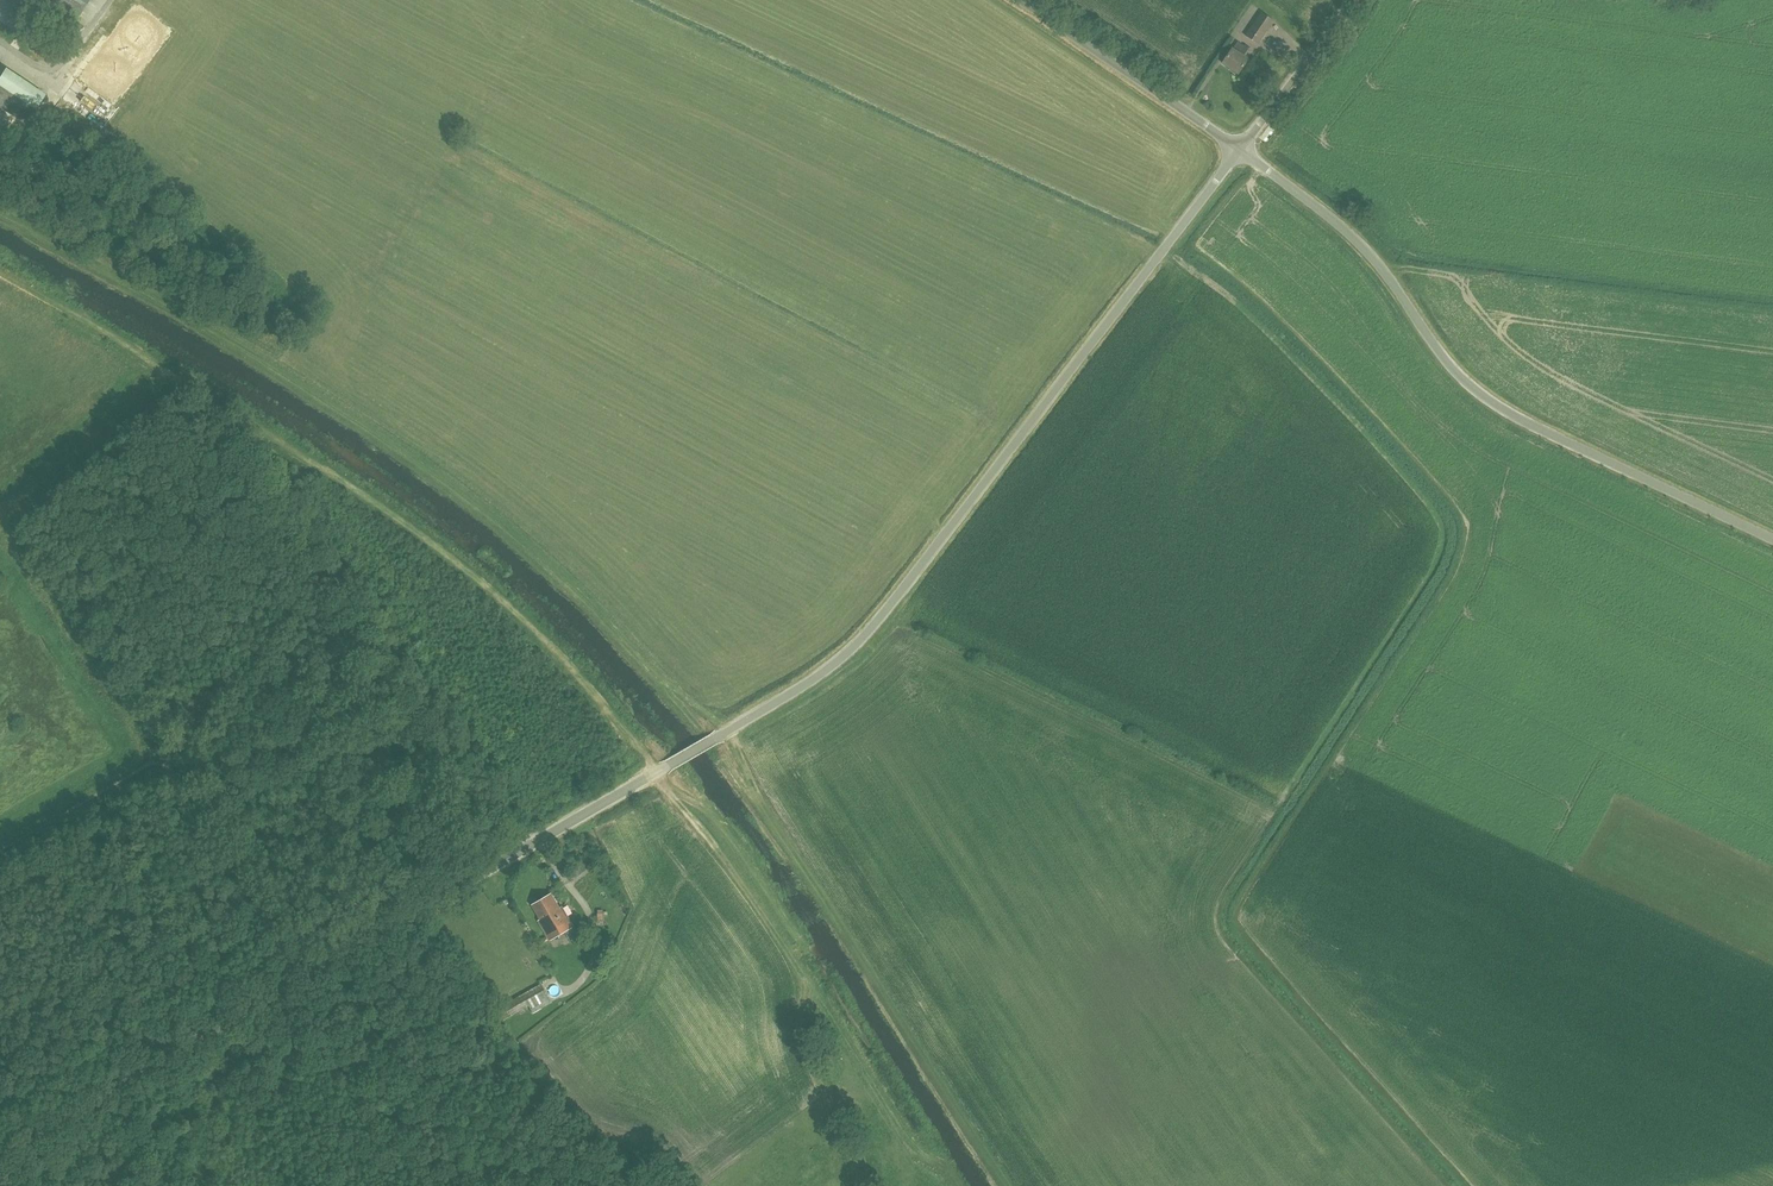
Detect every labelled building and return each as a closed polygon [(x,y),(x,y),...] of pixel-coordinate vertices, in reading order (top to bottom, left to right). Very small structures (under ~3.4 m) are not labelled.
[(89,0),(45,0),(77,20),(89,0)] [(1259,45),(1275,21),(1261,11),(1246,35),(1259,45)] [(102,34),(90,55),(99,60),(111,40),(102,34)] [(1249,58),(1254,50),(1246,45),(1240,53),(1233,48),(1222,63),(1239,74),(1249,59),(1249,58)] [(134,60),(125,71),(134,78),(143,67),(134,60)] [(46,94),(6,67),(0,77),(0,107),(26,124),(46,94)] [(560,908),(551,893),(532,904),(541,919),(538,921),(550,940),(574,926),(562,906),(560,908)] [(532,1013),(551,1002),(541,983),(494,1010),(500,1021),(528,1005),(532,1013)]
